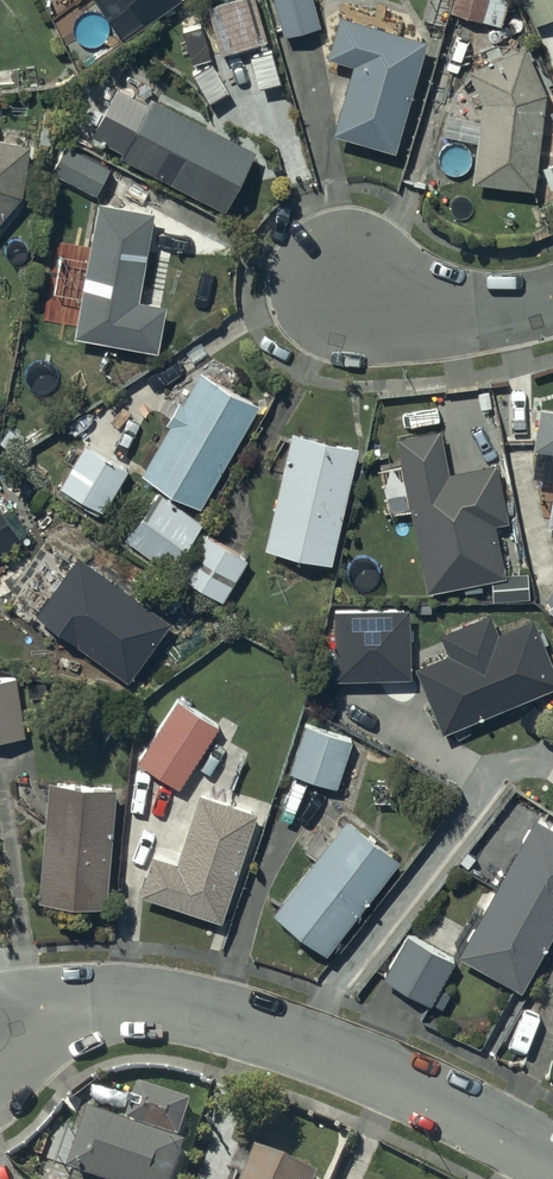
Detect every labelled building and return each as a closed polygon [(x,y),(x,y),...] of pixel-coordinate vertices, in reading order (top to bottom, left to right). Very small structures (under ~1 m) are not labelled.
[(220,56),(266,44),(254,0),(234,0),(207,7),(220,56)] [(282,38),(320,29),(313,0),(273,0),(282,38)] [(422,24),(444,30),(449,14),(500,28),(508,0),(429,0),(422,24)] [(531,24),(552,16),(552,0),(523,0),(531,24)] [(341,19),(328,60),(352,68),(331,135),(391,153),(425,45),(341,19)] [(534,192),(546,102),(525,47),(468,73),(481,104),(470,183),(534,192)] [(151,100),(121,159),(225,213),(256,154),(151,100)] [(21,197),(30,147),(0,142),(0,223),(21,197)] [(67,145),(51,173),(95,197),(111,169),(67,145)] [(60,256),(54,294),(81,299),(74,339),(157,354),(166,307),(140,303),(156,214),(97,203),(87,261),(60,256)] [(179,404),(167,424),(170,426),(141,475),(199,509),(258,408),(200,374),(181,405),(179,404)] [(532,451),(552,454),(552,412),(539,410),(532,451)] [(507,518),(496,463),(449,473),(439,424),(395,434),(427,590),(503,575),(492,521),(507,518)] [(291,435),(264,551),(331,566),(359,451),(291,435)] [(84,446),(60,491),(103,515),(128,470),(84,446)] [(158,494),(126,541),(171,573),(204,525),(158,494)] [(21,543),(0,507),(0,556),(21,543)] [(177,577),(221,603),(247,559),(203,533),(177,577)] [(80,558),(34,620),(76,650),(79,647),(127,682),(170,624),(80,558)] [(334,611),(334,682),(410,682),(410,611),(334,611)] [(415,670),(442,735),(552,690),(552,670),(533,620),(497,635),(489,616),(440,636),(448,657),(415,670)] [(22,739),(15,677),(0,678),(0,741),(22,739)] [(177,701),(136,763),(178,791),(219,729),(177,701)] [(305,727),(290,774),(337,789),(351,742),(305,727)] [(48,784),(39,904),(106,908),(115,789),(48,784)] [(176,866),(153,858),(140,896),(221,923),(257,815),(199,796),(176,866)] [(458,959),(520,993),(552,934),(552,829),(536,820),(458,959)] [(347,823),(274,914),(326,956),(399,864),(347,823)] [(407,937),(383,980),(429,1005),(452,962),(407,937)] [(70,1175),(82,1178),(178,1178),(188,1147),(178,1144),(191,1105),(141,1088),(127,1127),(90,1115),(70,1175)] [(249,1178),(305,1178),(258,1159),(249,1178)]
